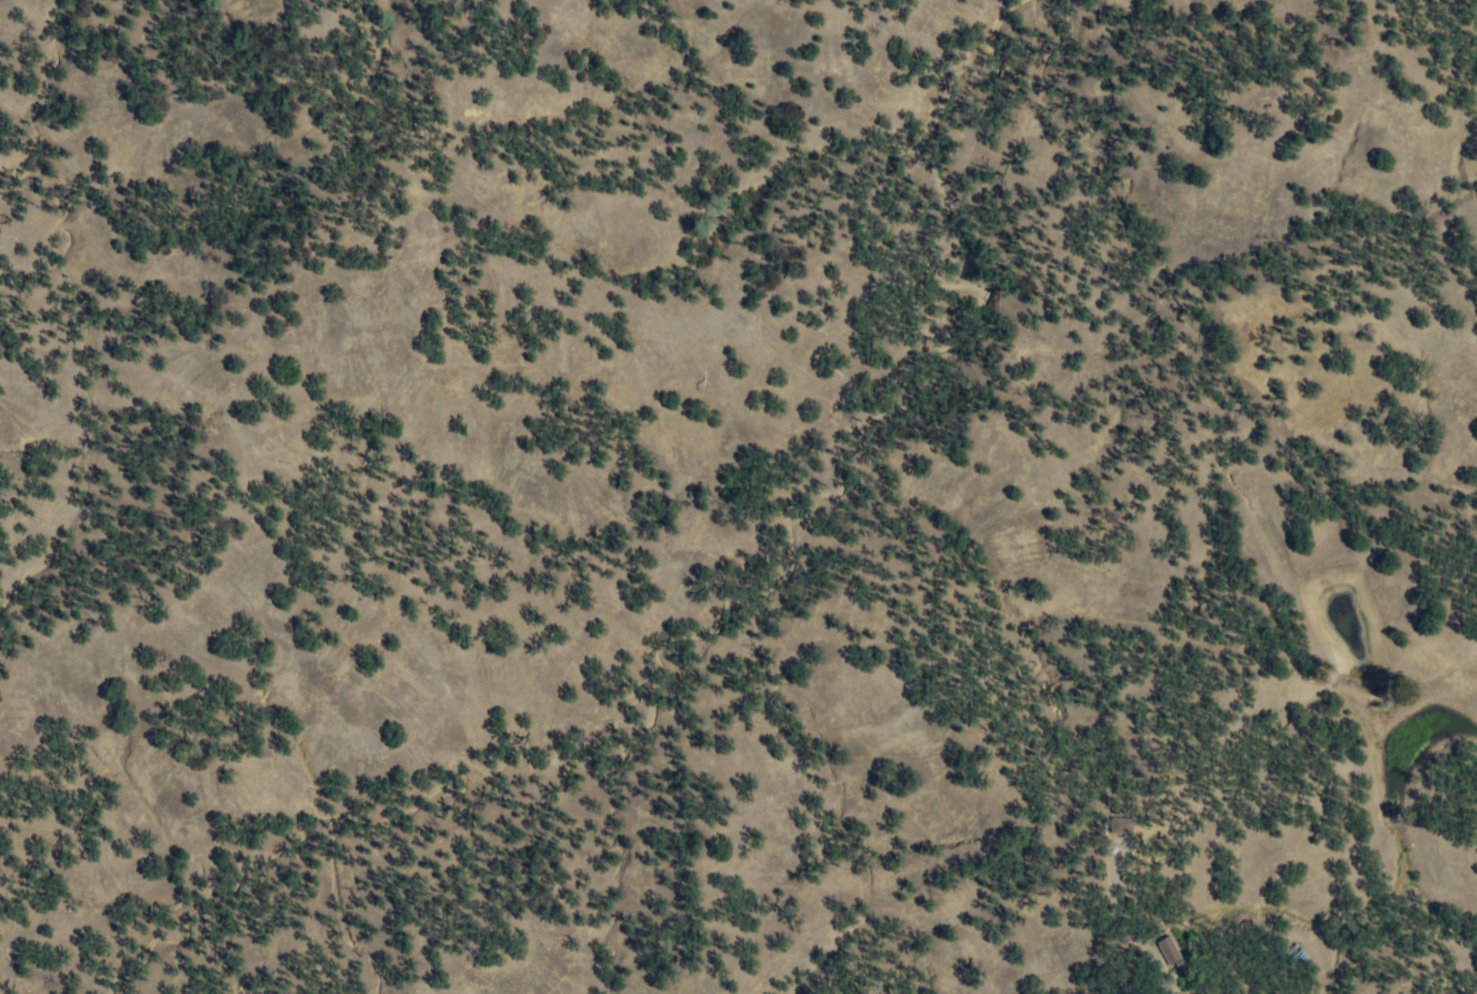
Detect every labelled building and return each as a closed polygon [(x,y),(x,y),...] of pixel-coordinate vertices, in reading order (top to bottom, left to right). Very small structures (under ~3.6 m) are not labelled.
[(1127,833),(1127,817),(1106,817),(1106,833),(1127,833)] [(1168,973),(1181,967),(1165,935),(1153,940),(1168,973)]
